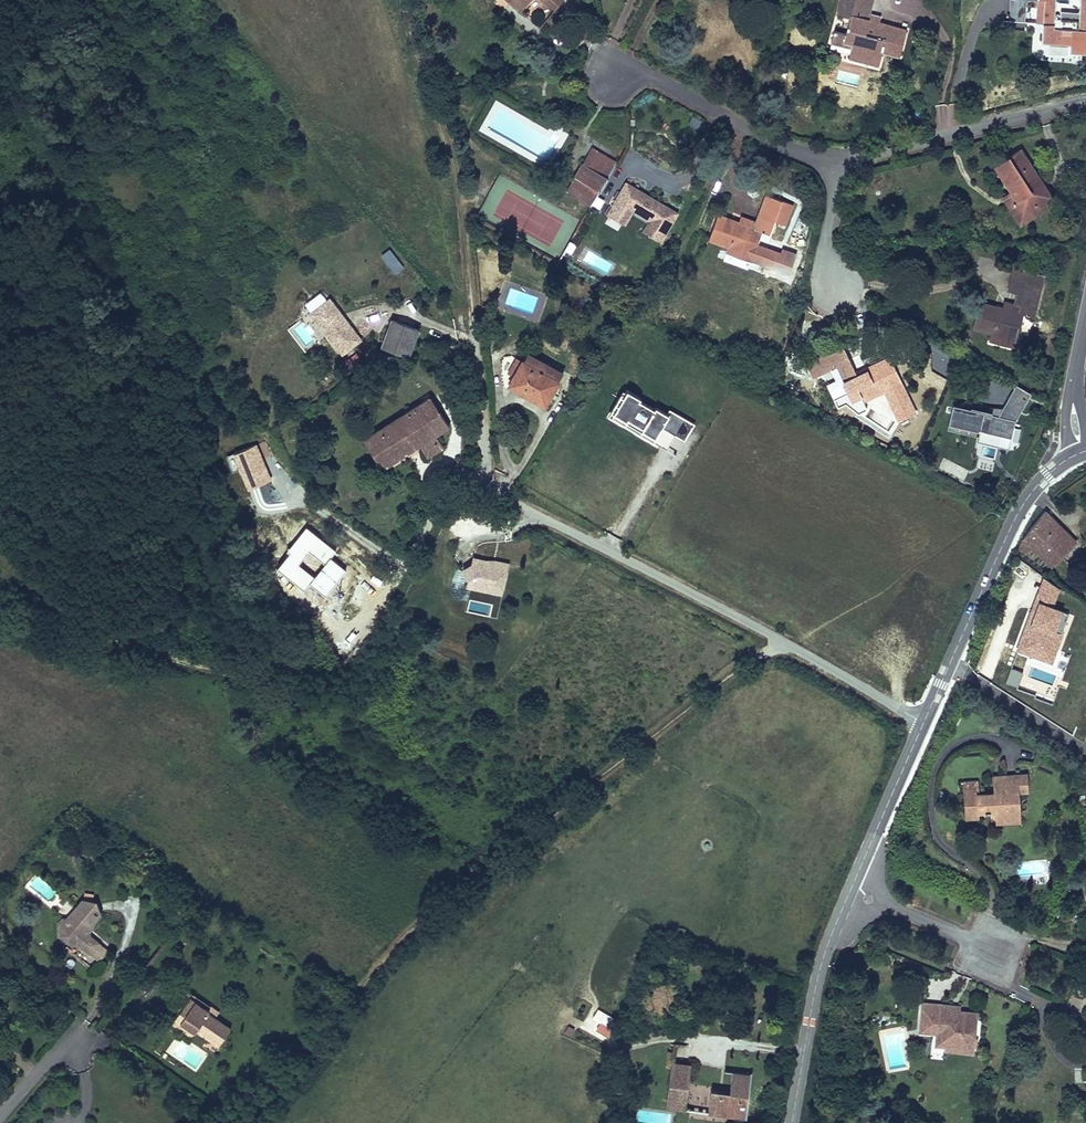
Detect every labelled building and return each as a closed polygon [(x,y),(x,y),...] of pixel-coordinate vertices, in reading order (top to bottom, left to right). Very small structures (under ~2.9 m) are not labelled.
[(509,3),(520,13),(532,0),(512,0),(509,3)] [(548,5),(556,11),(565,0),(543,0),(548,5)] [(838,16),(850,19),(846,35),(844,42),(853,44),(852,48),(850,54),(880,61),(882,53),(900,58),(907,31),(880,24),(868,21),(870,14),(873,0),(842,0),(838,16)] [(1037,24),(1044,24),(1042,43),(1071,44),(1071,51),(1085,52),(1085,0),(1079,0),(1078,21),(1056,19),(1057,0),(1038,0),(1037,24)] [(882,17),(870,14),(868,21),(880,24),(882,17)] [(1044,24),(1037,24),(1035,49),(1071,51),(1071,44),(1042,43),(1044,24)] [(846,35),(834,32),(831,43),(852,48),(853,44),(844,42),(846,35)] [(880,61),(850,54),(849,59),(878,67),(880,61)] [(699,129),(703,122),(692,116),(688,124),(699,129)] [(617,164),(592,149),(583,164),(588,168),(581,180),(575,177),(566,192),(591,207),(617,164)] [(1055,202),(1020,150),(996,166),(1012,192),(1017,199),(1011,201),(1025,221),(1055,202)] [(588,168),(583,164),(575,177),(581,180),(588,168)] [(680,212),(625,182),(615,202),(607,215),(626,225),(633,212),(649,221),(643,232),(663,243),(669,232),(680,212)] [(1017,199),(1012,192),(1004,197),(1020,224),(1025,221),(1011,201),(1017,199)] [(789,205),(766,196),(757,223),(755,229),(739,223),(718,215),(709,239),(730,247),(754,256),(763,232),(770,235),(774,222),(782,225),(789,205)] [(757,223),(741,217),(739,223),(755,229),(757,223)] [(608,218),(605,224),(618,230),(621,224),(608,218)] [(754,256),(730,247),(728,251),(753,261),(754,256)] [(381,255),(393,274),(403,268),(391,249),(381,255)] [(1042,284),(1026,281),(1020,307),(1019,313),(1002,308),(979,303),(973,329),(992,333),(1017,340),(1023,314),(1035,317),(1042,284)] [(309,310),(343,355),(364,339),(330,295),(309,310)] [(1020,307),(1004,303),(1002,308),(1019,313),(1020,307)] [(420,330),(392,319),(382,345),(410,356),(420,330)] [(1017,340),(992,333),(990,341),(1015,348),(1017,340)] [(899,380),(888,357),(865,368),(866,370),(856,375),(843,347),(820,357),(806,363),(813,378),(836,367),(848,393),(856,389),(860,397),(862,402),(884,391),(883,388),(899,380)] [(511,378),(507,385),(546,407),(564,374),(526,352),(521,360),(511,378)] [(503,373),(511,378),(521,360),(513,356),(503,373)] [(1020,444),(1023,431),(1015,430),(1033,395),(1016,386),(1000,416),(955,405),(950,428),(979,435),(977,444),(1008,450),(1010,442),(1011,443),(1011,442),(1020,444)] [(856,389),(848,393),(852,401),(860,397),(856,389)] [(671,411),(668,417),(621,393),(608,418),(667,450),(675,436),(685,442),(695,425),(671,411)] [(834,399),(838,407),(852,401),(848,393),(834,399)] [(450,426),(431,398),(364,440),(382,468),(419,445),(423,451),(428,447),(433,454),(444,447),(436,435),(450,426)] [(433,454),(428,447),(423,451),(427,458),(433,454)] [(355,470),(346,478),(353,486),(362,478),(355,470)] [(331,493),(324,499),(328,504),(335,498),(331,493)] [(1035,568),(1042,575),(1076,538),(1047,511),(1033,525),(1020,539),(1042,560),(1035,568)] [(337,528),(331,520),(323,526),(330,534),(337,528)] [(504,588),(510,565),(498,562),(496,569),(486,566),(487,561),(474,559),(472,567),(465,571),(471,579),(469,586),(484,590),(490,585),(504,588)] [(502,594),(504,588),(490,585),(484,590),(502,594)] [(979,812),(996,811),(996,818),(1010,817),(1010,812),(1021,811),(1020,793),(1030,792),(1029,775),(1001,777),(1002,783),(995,783),(995,794),(978,796),(977,780),(963,781),(964,800),(966,800),(967,813),(979,812)] [(1010,817),(996,818),(996,824),(1022,822),(1021,811),(1010,812),(1010,817)] [(76,947),(87,957),(96,945),(84,935),(81,936),(80,929),(91,909),(86,897),(81,896),(83,889),(74,888),(73,895),(71,894),(58,918),(53,917),(50,923),(52,945),(76,942),(76,947)] [(96,945),(87,957),(92,961),(101,949),(96,945)] [(189,995),(186,999),(203,1011),(205,1007),(189,995)] [(215,1048),(227,1033),(202,1015),(204,1012),(203,1011),(186,999),(168,1024),(177,1030),(180,1025),(192,1034),(193,1032),(215,1048)] [(934,1032),(933,1044),(941,1044),(972,1047),(976,1014),(958,1013),(939,1011),(939,1003),(922,1002),(920,1023),(935,1024),(934,1032)] [(949,1004),(939,1003),(939,1011),(958,1013),(959,1005),(949,1004)] [(599,1023),(595,1030),(606,1036),(616,1018),(598,1008),(592,1019),(599,1023)] [(935,1024),(920,1023),(919,1031),(934,1032),(935,1024)] [(188,1038),(192,1034),(180,1025),(177,1030),(188,1038)] [(972,1054),(972,1047),(941,1044),(941,1051),(972,1054)] [(679,1080),(682,1061),(662,1058),(660,1078),(679,1080)] [(739,1097),(743,1071),(723,1068),(720,1090),(701,1087),(698,1110),(736,1115),(739,1097)] [(675,1106),(679,1080),(660,1078),(656,1103),(675,1106)]
